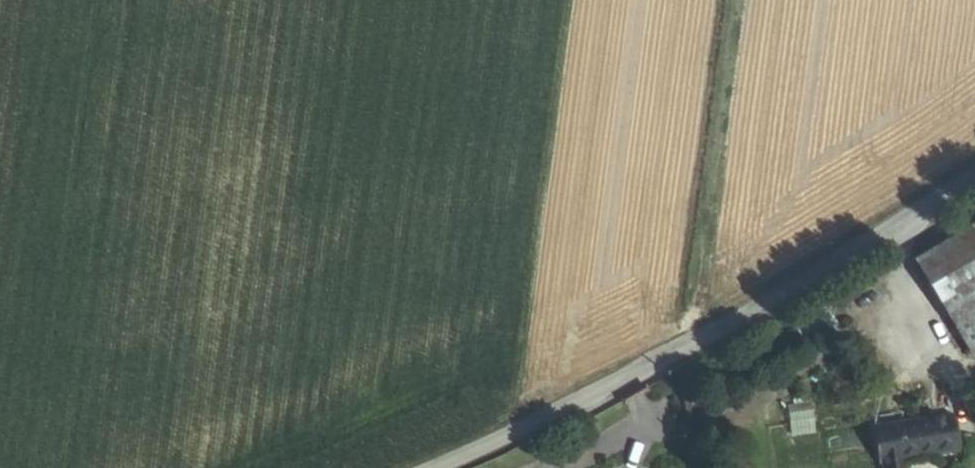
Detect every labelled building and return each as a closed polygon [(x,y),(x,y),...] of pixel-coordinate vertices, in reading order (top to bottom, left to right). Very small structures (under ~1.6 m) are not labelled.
[(916,262),(974,357),(974,356),(974,226),(916,262)] [(956,455),(950,417),(876,428),(882,467),(905,467),(904,463),(956,455)]
